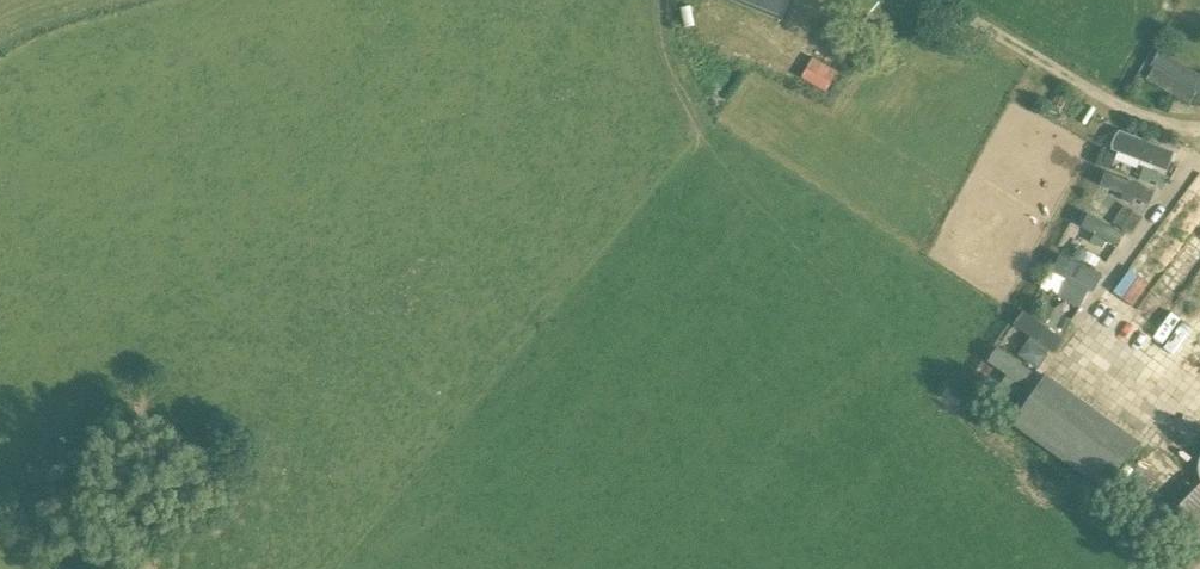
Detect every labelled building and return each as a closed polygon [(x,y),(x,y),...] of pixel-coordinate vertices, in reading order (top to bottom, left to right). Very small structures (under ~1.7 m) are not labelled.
[(820,13),(827,0),(792,0),(820,13)] [(1111,129),(1103,147),(1160,171),(1168,152),(1111,129)] [(1143,167),(1138,179),(1163,189),(1167,176),(1143,167)] [(1131,232),(1138,220),(1122,210),(1114,222),(1131,232)] [(1099,258),(1087,252),(1082,260),(1095,266),(1099,258)] [(1054,254),(1039,290),(1083,308),(1098,272),(1054,254)] [(1061,315),(1044,307),(1038,319),(1055,327),(1061,315)] [(1071,321),(1062,316),(1057,326),(1066,331),(1071,321)] [(1136,442),(1045,376),(1010,424),(1101,490),(1136,442)] [(1196,451),(1193,456),(1191,462),(1191,469),(1192,475),(1194,481),(1197,486),(1199,489),(1199,447),(1196,451)] [(1199,536),(1199,490),(1192,481),(1161,510),(1192,543),(1199,536)]
